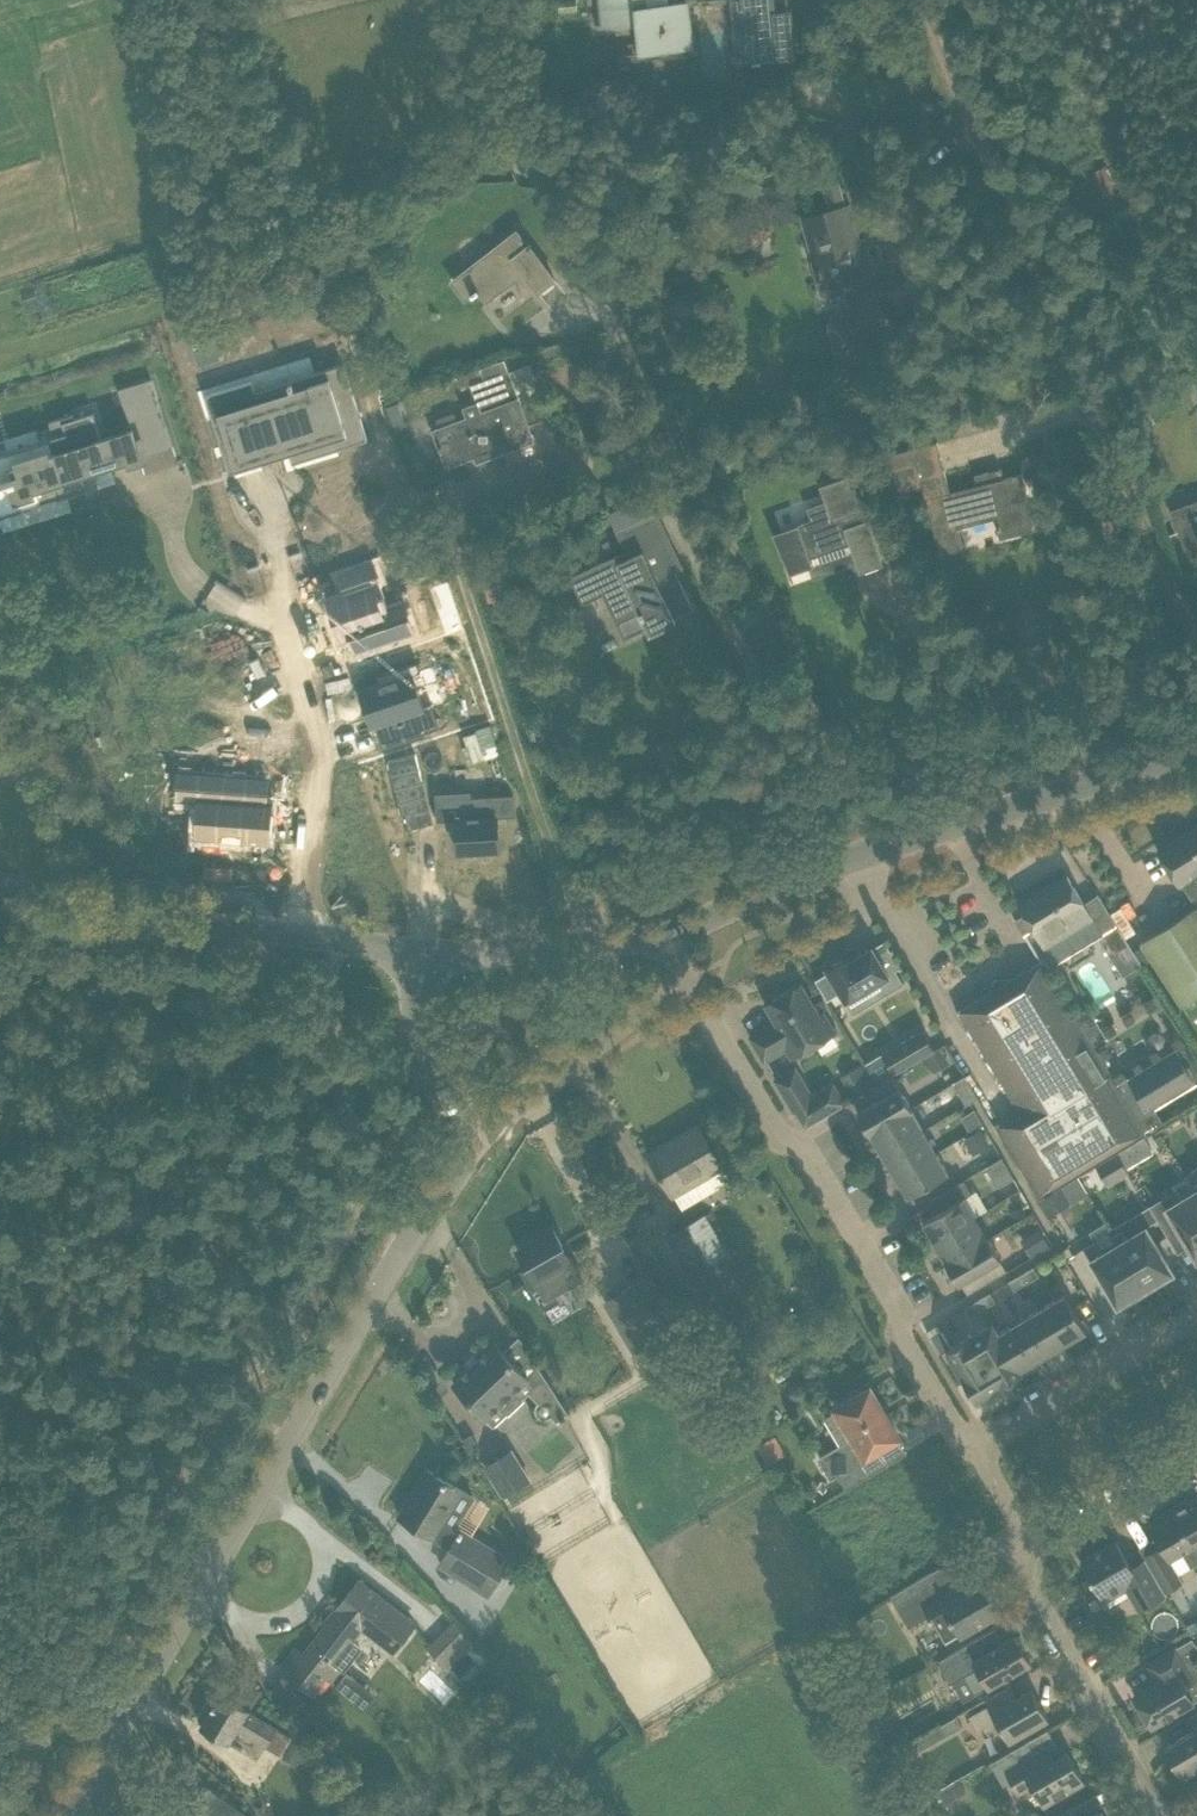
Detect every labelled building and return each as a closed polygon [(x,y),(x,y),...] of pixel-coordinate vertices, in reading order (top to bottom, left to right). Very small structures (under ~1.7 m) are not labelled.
[(609,1),(604,1),(604,10),(608,9),(609,22),(597,23),(597,28),(622,25),(622,22),(635,21),(638,53),(692,47),(688,0),(665,2),(665,0),(609,0),(609,1)] [(742,27),(744,60),(745,61),(776,59),(773,26),(776,25),(775,15),(742,18),(743,27),(742,27)] [(531,152),(517,165),(527,176),(541,164),(531,152)] [(816,271),(818,279),(819,278),(822,289),(844,283),(854,310),(848,313),(864,340),(891,325),(876,298),(873,299),(867,277),(872,275),(865,251),(858,253),(856,242),(858,242),(847,205),(844,206),(838,183),(822,187),(829,210),(817,214),(804,217),(816,259),(814,259),(817,271),(816,271)] [(448,283),(461,299),(471,292),(473,295),(478,291),(484,298),(521,270),(537,291),(554,278),(529,246),(530,244),(528,241),(526,242),(516,230),(497,245),(448,283)] [(502,356),(454,374),(459,389),(471,384),(481,412),(433,430),(446,466),(475,455),(477,461),(533,439),(502,356)] [(252,380),(204,394),(220,445),(253,433),(260,455),(274,451),(272,445),(285,442),(331,428),(336,449),(367,439),(361,419),(355,421),(348,398),(341,373),(315,381),(308,383),(311,394),(297,398),(258,410),(254,397),(257,396),(255,391),(252,380)] [(151,378),(118,389),(130,427),(137,449),(139,448),(140,451),(167,443),(169,448),(173,447),(151,378)] [(0,477),(0,483),(5,481),(13,506),(50,495),(66,490),(67,495),(85,489),(87,488),(82,475),(94,471),(110,466),(139,457),(137,449),(130,427),(101,436),(93,411),(75,417),(62,421),(66,432),(0,453),(0,456),(6,475),(3,476),(0,477)] [(922,485),(939,554),(962,547),(955,517),(992,508),(999,536),(1035,527),(1035,528),(1036,528),(1022,473),(1003,478),(1001,468),(974,475),(977,484),(950,491),(937,442),(888,454),(898,492),(922,485)] [(881,562),(867,520),(866,521),(860,506),(862,505),(853,481),(825,491),(830,508),(813,514),(817,526),(776,540),(790,571),(811,564),(809,558),(851,543),(860,569),(881,562)] [(1170,509),(1183,550),(1196,546),(1196,499),(1170,509)] [(692,607),(661,541),(620,560),(617,554),(570,576),(582,603),(602,594),(616,623),(639,612),(642,618),(644,617),(650,631),(675,620),(673,616),(692,607)] [(346,593),(327,599),(341,638),(350,635),(355,651),(414,631),(407,612),(385,620),(374,587),(380,584),(374,566),(341,578),(346,593)] [(457,610),(439,616),(445,634),(463,628),(457,610)] [(380,684),(358,690),(370,726),(375,724),(377,732),(383,749),(425,735),(424,731),(439,726),(431,702),(424,705),(413,673),(421,671),(417,661),(377,674),(378,679),(380,684)] [(180,771),(177,801),(199,802),(196,837),(224,839),(224,843),(240,844),(240,840),(268,842),(271,802),(265,801),(267,778),(180,771)] [(471,790),(435,792),(436,820),(447,819),(455,819),(457,852),(499,849),(497,816),(504,816),(515,816),(513,794),(471,796),(471,790)] [(1177,883),(1196,871),(1196,825),(1157,849),(1177,883)] [(1022,910),(1013,915),(1021,927),(1029,922),(1044,947),(1093,917),(1067,875),(1018,904),(1022,910)] [(1194,907),(1165,926),(1189,963),(1196,958),(1196,912),(1194,907)] [(1120,922),(1101,931),(1121,972),(1139,963),(1120,922)] [(904,983),(894,967),(887,971),(872,945),(854,956),(851,952),(825,968),(845,1001),(879,981),(886,993),(904,983)] [(1059,1185),(1145,1133),(1092,1045),(1106,1036),(1087,1007),(1074,1015),(1061,993),(1040,959),(999,984),(958,1009),(979,1042),(1021,1111),(1001,1123),(999,1121),(995,1123),(1039,1197),(1059,1185)] [(764,1004),(774,1020),(749,1036),(764,1061),(785,1048),(791,1058),(835,1032),(822,1010),(818,1013),(800,982),(764,1004)] [(893,1074),(934,1049),(922,1029),(881,1053),(893,1074)] [(939,1048),(926,1056),(932,1065),(945,1057),(939,1048)] [(1130,1080),(1118,1087),(1141,1125),(1153,1118),(1147,1108),(1192,1081),(1175,1052),(1130,1079),(1130,1080)] [(774,1078),(793,1110),(795,1109),(805,1126),(844,1103),(832,1082),(812,1095),(795,1066),(774,1078)] [(869,1133),(870,1132),(870,1131),(910,1107),(910,1108),(911,1108),(899,1087),(857,1112),(869,1133)] [(870,1132),(883,1153),(923,1130),(910,1108),(910,1107),(870,1131),(870,1132)] [(973,1114),(963,1120),(969,1131),(980,1124),(973,1114)] [(652,1159),(673,1195),(722,1166),(698,1125),(678,1137),(681,1142),(652,1159)] [(883,1153),(896,1175),(936,1152),(923,1130),(883,1153)] [(980,1130),(966,1138),(972,1148),(986,1140),(980,1130)] [(936,1152),(896,1175),(908,1195),(948,1172),(936,1152)] [(1118,1152),(1109,1157),(1119,1173),(1127,1168),(1126,1166),(1118,1152)] [(985,1166),(997,1187),(1013,1177),(1001,1157),(985,1166)] [(1048,1214),(1068,1202),(1059,1185),(1040,1197),(1038,1198),(1048,1214)] [(1020,1189),(1009,1196),(1016,1208),(1028,1202),(1020,1189)] [(1195,1191),(1177,1202),(1171,1192),(1149,1205),(1168,1237),(1181,1229),(1196,1257),(1196,1195),(1195,1191)] [(922,1220),(934,1240),(974,1216),(962,1196),(922,1220)] [(669,1235),(701,1289),(737,1268),(705,1214),(669,1235)] [(934,1240),(947,1261),(947,1262),(987,1238),(987,1237),(974,1216),(934,1240)] [(1112,1234),(1118,1243),(1144,1288),(1172,1271),(1145,1226),(1127,1237),(1122,1228),(1112,1234)] [(553,1228),(517,1249),(529,1270),(535,1280),(547,1300),(583,1279),(571,1259),(565,1249),(553,1228)] [(1039,1232),(1023,1241),(1032,1256),(1048,1246),(1039,1232)] [(947,1262),(947,1261),(945,1262),(958,1283),(1000,1257),(988,1237),(987,1237),(987,1238),(947,1262)] [(1118,1243),(1102,1253),(1094,1240),(1082,1246),(1117,1304),(1144,1288),(1118,1243)] [(1033,1265),(1021,1273),(1026,1282),(1039,1274),(1033,1265)] [(1026,1282),(1021,1273),(1008,1280),(1014,1289),(1026,1282)] [(990,1291),(977,1299),(982,1308),(995,1300),(990,1291)] [(1064,1293),(1042,1306),(1063,1342),(1085,1329),(1064,1293)] [(982,1308),(977,1299),(964,1306),(970,1315),(982,1308)] [(1042,1306),(1020,1319),(1041,1355),(1063,1342),(1042,1306)] [(1020,1319),(998,1332),(1019,1368),(1041,1355),(1020,1319)] [(1019,1368),(998,1332),(992,1322),(946,1349),(962,1378),(975,1400),(1000,1385),(1004,1383),(1003,1381),(1007,1378),(1008,1380),(1022,1372),(1019,1368)] [(495,1342),(453,1382),(470,1399),(487,1418),(500,1405),(503,1409),(519,1394),(515,1391),(529,1378),(534,1383),(528,1388),(538,1399),(537,1400),(536,1401),(536,1402),(535,1403),(535,1404),(535,1405),(535,1406),(535,1407),(535,1408),(535,1409),(536,1409),(536,1410),(536,1411),(537,1411),(537,1412),(538,1412),(538,1413),(539,1413),(540,1414),(541,1414),(542,1414),(543,1415),(544,1415),(545,1414),(546,1414),(547,1414),(548,1413),(549,1413),(549,1412),(550,1412),(556,1418),(559,1422),(569,1413),(565,1409),(517,1334),(501,1349),(495,1342)] [(853,1437),(819,1457),(831,1476),(837,1473),(846,1489),(888,1464),(878,1448),(899,1435),(870,1387),(836,1407),(853,1437)] [(485,1466),(502,1495),(529,1478),(511,1450),(485,1466)] [(899,1468),(894,1460),(888,1464),(846,1489),(820,1504),(832,1524),(860,1507),(858,1503),(871,1495),(886,1520),(928,1494),(913,1468),(901,1476),(897,1470),(899,1468)] [(428,1469),(399,1516),(419,1528),(434,1537),(450,1547),(459,1532),(452,1528),(472,1496),(462,1490),(448,1481),(428,1469)] [(1170,1507),(1196,1552),(1196,1497),(1196,1496),(1188,1501),(1186,1498),(1170,1507)] [(920,1566),(962,1541),(946,1515),(934,1523),(930,1516),(932,1515),(927,1506),(853,1551),(865,1571),(894,1554),(891,1550),(906,1542),(920,1566)] [(1141,1552),(1144,1557),(1165,1592),(1182,1582),(1177,1574),(1190,1566),(1190,1567),(1196,1563),(1196,1552),(1170,1507),(1155,1516),(1157,1519),(1148,1524),(1157,1540),(1140,1550),(1142,1552),(1141,1552)] [(450,1547),(440,1564),(489,1593),(508,1561),(459,1532),(450,1547)] [(1165,1592),(1144,1557),(1131,1565),(1128,1560),(1116,1540),(1080,1561),(1101,1595),(1123,1582),(1139,1611),(1160,1598),(1165,1595),(1163,1593),(1165,1592)] [(890,1595),(908,1626),(930,1613),(945,1640),(958,1633),(960,1636),(980,1624),(1001,1612),(984,1583),(964,1595),(956,1583),(944,1590),(932,1570),(890,1595)] [(281,1668),(300,1682),(312,1693),(327,1674),(334,1680),(361,1646),(351,1639),(361,1626),(393,1651),(415,1624),(377,1594),(358,1580),(336,1609),(339,1611),(330,1623),(329,1622),(304,1654),(296,1648),(281,1668)] [(1186,1624),(1192,1633),(1196,1631),(1196,1618),(1186,1624)] [(452,1625),(429,1649),(465,1683),(488,1659),(452,1625)] [(964,1675),(974,1692),(988,1685),(988,1686),(1009,1673),(1030,1661),(1014,1635),(994,1646),(985,1632),(965,1644),(939,1659),(952,1682),(964,1675)] [(802,1645),(792,1651),(799,1663),(808,1658),(802,1645)] [(1156,1681),(1134,1694),(1152,1726),(1172,1714),(1193,1702),(1183,1685),(1194,1679),(1175,1647),(1167,1651),(1146,1663),(1156,1681)] [(347,1696),(359,1681),(346,1670),(334,1685),(347,1696)] [(1048,1718),(1031,1688),(1017,1696),(1010,1684),(984,1699),(987,1705),(969,1716),(977,1730),(983,1727),(985,1731),(998,1723),(1009,1741),(1028,1730),(1048,1718)] [(220,1692),(200,1725),(221,1737),(228,1742),(235,1729),(265,1747),(277,1728),(247,1711),(248,1709),(240,1705),(220,1692)] [(1188,1716),(1195,1728),(1164,1746),(1182,1777),(1196,1768),(1196,1710),(1188,1716)] [(939,1725),(945,1735),(961,1726),(954,1715),(939,1725)] [(931,1730),(911,1742),(917,1752),(937,1740),(931,1730)] [(1084,1781),(1067,1751),(1055,1758),(1047,1745),(1033,1753),(1026,1740),(992,1760),(1004,1780),(1009,1777),(1018,1793),(1032,1785),(1043,1805),(1084,1781)] [(291,1742),(282,1757),(293,1764),(302,1749),(291,1742)] [(965,1790),(958,1777),(937,1790),(945,1802),(965,1790)] [(204,1786),(185,1811),(192,1815),(246,1815),(204,1786)] [(1074,1805),(1056,1815),(1080,1815),(1074,1805)]
